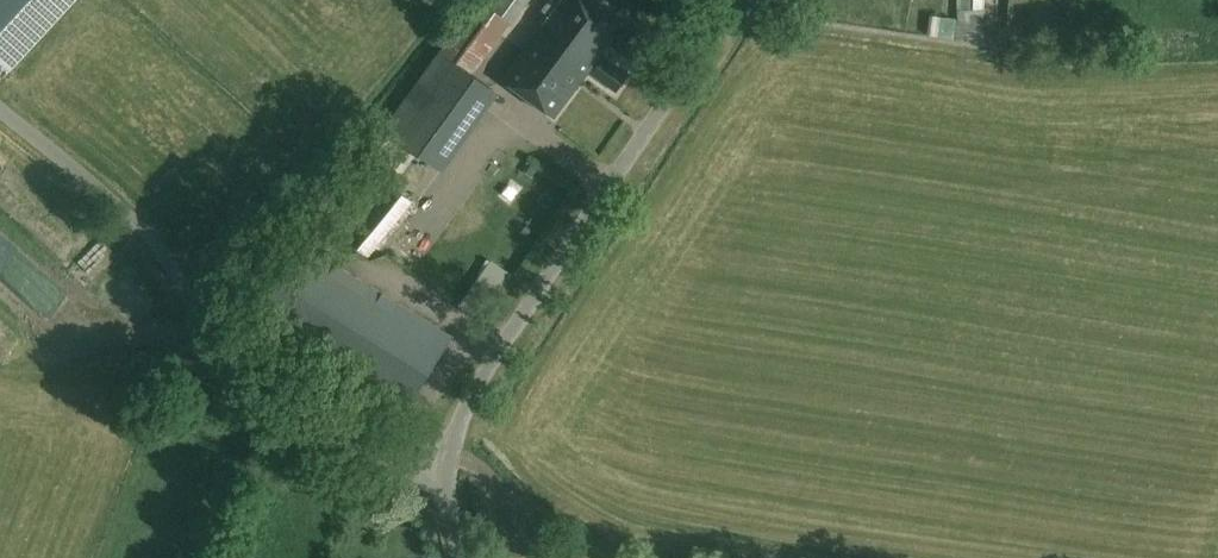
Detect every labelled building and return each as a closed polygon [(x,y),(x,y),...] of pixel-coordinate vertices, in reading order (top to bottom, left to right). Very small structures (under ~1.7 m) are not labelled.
[(8,69),(72,0),(0,0),(0,62),(8,69)] [(414,151),(426,134),(446,148),(491,87),(472,74),(509,24),(511,25),(529,0),(500,0),(493,11),(480,1),(441,51),(440,50),(384,128),(414,151)] [(554,116),(588,71),(616,91),(628,74),(603,56),(601,59),(598,57),(609,42),(633,59),(646,41),(590,0),(562,0),(559,4),(553,0),(550,0),(542,10),(550,16),(504,79),(554,116)] [(1210,30),(1217,29),(1217,0),(1209,0),(1210,30)] [(957,23),(983,24),(983,5),(957,4),(957,23)] [(948,38),(954,16),(932,11),(926,33),(948,38)] [(1023,38),(1024,21),(1009,21),(1008,37),(1023,38)] [(532,176),(537,168),(531,164),(526,172),(532,176)] [(368,171),(360,191),(382,199),(390,179),(368,171)] [(417,204),(394,186),(355,233),(350,239),(369,254),(377,245),(380,248),(417,204)] [(256,316),(407,411),(453,336),(303,241),(256,316)]
